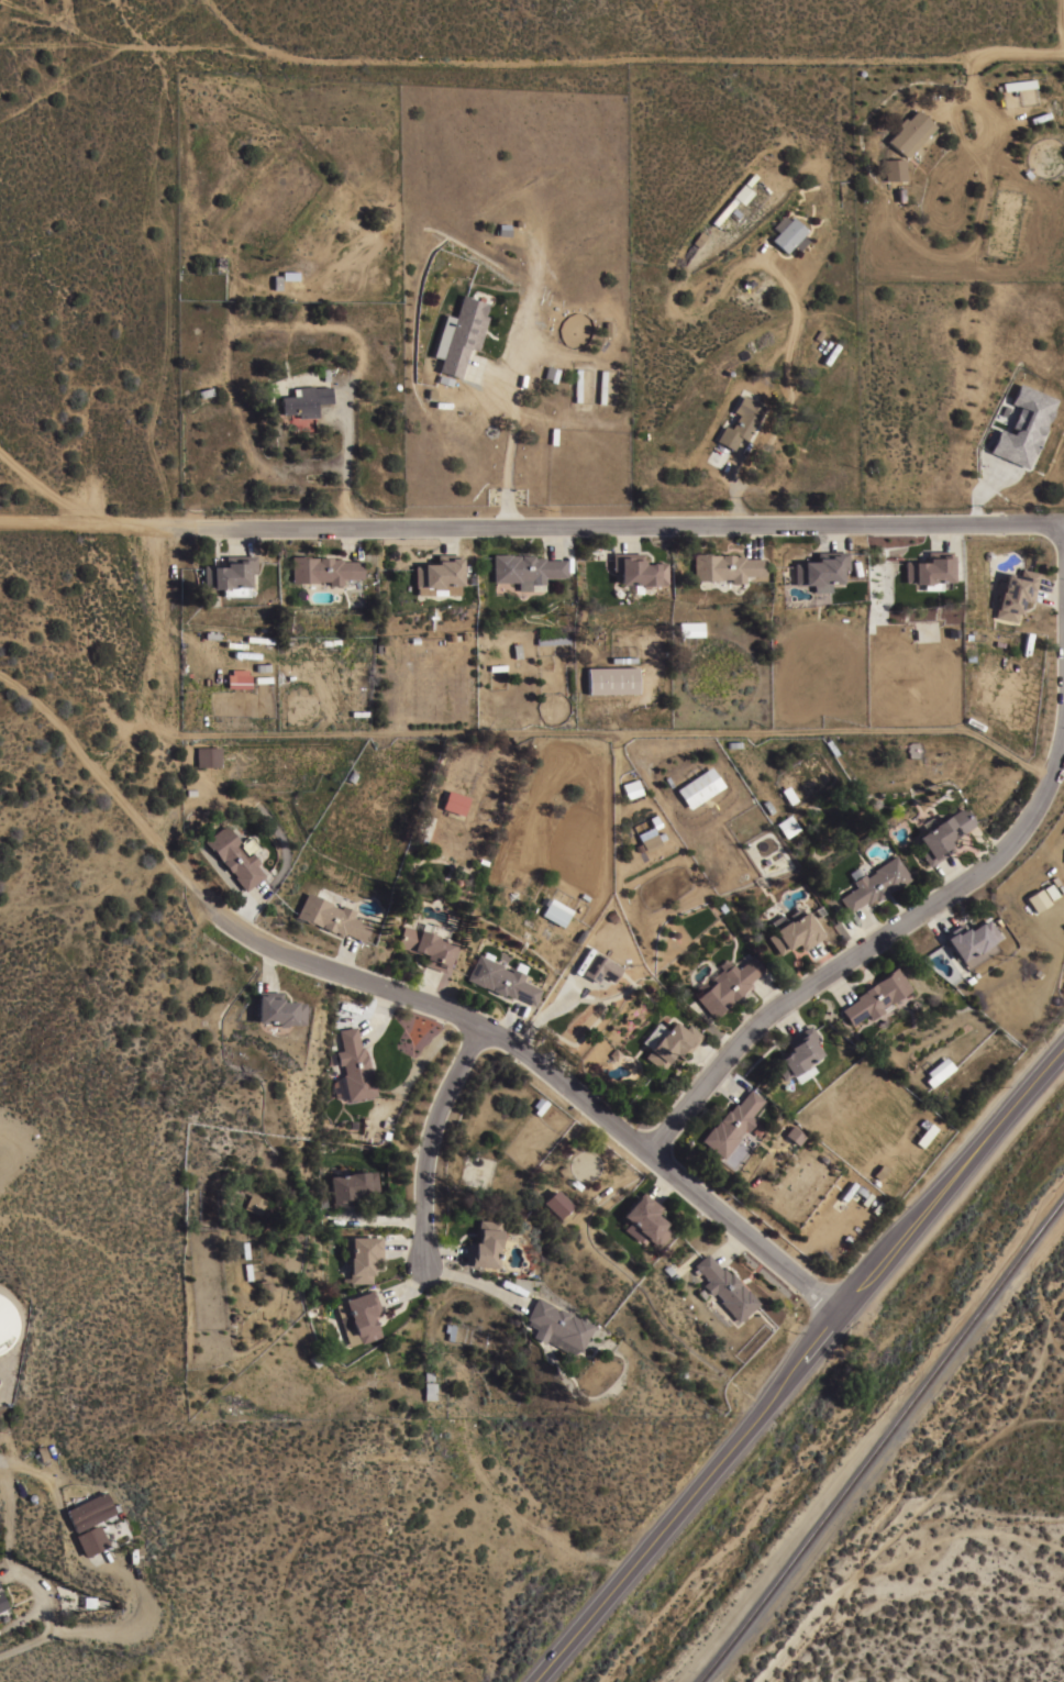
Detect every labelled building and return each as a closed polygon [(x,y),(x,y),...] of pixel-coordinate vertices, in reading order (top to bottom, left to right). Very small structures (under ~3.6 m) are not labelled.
[(1034,88),(1002,91),(1002,90),(999,90),(998,86),(1001,86),(1001,82),(1033,79),(1034,88)] [(906,157),(887,141),(900,126),(898,124),(905,117),(907,120),(917,109),(934,125),(906,157)] [(905,179),(884,179),(883,159),(904,158),(905,179)] [(742,204),(733,196),(743,184),(753,192),(742,204)] [(736,200),(716,225),(711,222),(732,197),(736,200)] [(771,241),(777,232),(772,228),(784,215),(789,220),(791,218),(806,231),(801,236),(807,241),(797,251),(791,245),(784,254),(771,241)] [(478,299),(479,296),(485,297),(483,301),(487,302),(484,316),(487,317),(476,350),(468,347),(459,377),(437,370),(442,358),(433,355),(445,314),(455,317),(462,294),(478,299)] [(1019,383),(1055,399),(1051,409),(1052,409),(1048,421),(1046,420),(1038,439),(1039,439),(1033,453),(1032,452),(1026,467),(989,452),(999,428),(1011,433),(1013,430),(1017,429),(1019,429),(1028,410),(1016,403),(1015,405),(1010,402),(1019,383)] [(280,396),(292,395),(292,388),(312,386),(312,387),(330,386),(331,402),(315,403),(317,416),(297,418),(297,412),(281,413),(280,396)] [(745,440),(740,436),(732,450),(716,440),(724,424),(730,428),(739,414),(732,411),(742,395),(764,407),(745,440)] [(950,582),(939,582),(939,589),(922,589),(922,585),(921,585),(921,583),(912,583),(912,582),(904,582),(904,561),(913,561),(913,562),(926,562),(926,551),(939,551),(939,554),(950,554),(950,582)] [(846,569),(839,569),(839,583),(828,583),(828,591),(811,591),(811,586),(811,584),(794,584),(794,563),(801,563),(801,561),(816,561),(816,557),(817,557),(817,552),(829,552),(829,554),(835,554),(835,552),(846,552),(846,569)] [(492,554),(511,553),(511,554),(533,554),(533,557),(543,556),(543,560),(564,560),(564,577),(543,577),(543,584),(542,584),(542,590),(517,590),(517,582),(492,582),(492,554)] [(664,584),(655,584),(655,585),(646,585),(646,586),(639,586),(639,584),(638,584),(618,584),(618,571),(611,571),(611,553),(641,553),(642,563),(655,563),(655,562),(664,562),(664,584)] [(694,553),(706,553),(706,554),(733,554),(733,555),(743,555),(743,558),(763,557),(764,575),(744,576),(744,582),(740,583),(740,584),(735,584),(735,582),(730,582),(730,578),(720,578),(720,579),(694,579),(694,553)] [(459,585),(440,585),(440,587),(439,587),(439,588),(431,588),(431,587),(414,587),(413,565),(422,565),(422,564),(436,563),(436,554),(450,554),(450,557),(459,557),(459,585)] [(254,555),(254,573),(247,573),(247,586),(245,586),(245,596),(220,596),(220,589),(219,589),(219,588),(217,588),(217,587),(210,587),(210,586),(201,587),(201,565),(211,565),(211,566),(223,566),(223,555),(254,555)] [(291,555),(302,555),(302,557),(331,556),(331,558),(341,558),(341,561),(361,561),(362,578),(341,578),(341,585),(328,585),(328,580),(318,580),(318,583),(291,583),(291,555)] [(1039,573),(1031,602),(1022,600),(1019,613),(1017,613),(1016,621),(995,617),(998,599),(997,599),(998,594),(995,593),(998,579),(1005,582),(1007,572),(1019,575),(1021,568),(1039,573)] [(703,621),(703,635),(678,635),(678,621),(703,621)] [(535,638),(568,635),(569,643),(536,644),(535,638)] [(636,666),(636,693),(588,694),(587,667),(636,666)] [(226,674),(231,674),(231,668),(247,668),(247,674),(250,674),(250,688),(226,687),(226,674)] [(964,721),(967,717),(969,718),(975,708),(988,716),(980,730),(964,721)] [(196,766),(196,746),(220,746),(220,766),(196,766)] [(688,808),(675,789),(710,766),(722,785),(688,808)] [(624,799),(639,794),(633,779),(619,785),(624,799)] [(468,797),(462,816),(441,808),(447,789),(468,797)] [(933,826),(932,825),(947,815),(947,816),(962,807),(963,808),(964,808),(974,822),(973,822),(974,825),(951,840),(951,839),(947,841),(949,842),(953,849),(928,866),(918,851),(923,846),(917,837),(933,826)] [(775,823),(789,814),(798,829),(785,838),(775,823)] [(244,890),(233,876),(234,875),(231,871),(229,872),(221,862),(223,861),(222,860),(221,861),(215,854),(214,855),(203,841),(224,823),(241,845),(240,845),(246,853),(250,851),(258,862),(255,864),(263,875),(244,890)] [(645,852),(643,849),(638,852),(634,845),(641,842),(640,840),(655,832),(655,834),(662,831),(665,838),(658,841),(661,844),(645,852)] [(895,854),(910,878),(896,888),(895,887),(887,892),(886,889),(885,889),(887,893),(876,899),(875,897),(866,904),(865,901),(847,912),(839,898),(855,886),(852,881),(863,874),(865,877),(874,872),(873,870),(895,854)] [(1022,897),(1031,913),(1046,903),(1037,888),(1022,897)] [(317,896),(320,889),(328,893),(324,899),(331,904),(331,905),(340,909),(341,905),(354,911),(351,917),(369,926),(362,941),(343,932),(342,934),(333,931),(332,932),(312,923),(312,925),(296,916),(307,892),(317,896)] [(541,914),(551,897),(572,910),(562,927),(541,914)] [(822,937),(802,950),(797,942),(778,954),(766,937),(774,931),(773,930),(775,929),(771,921),(782,914),(784,917),(800,907),(803,912),(806,911),(822,937)] [(998,937),(984,947),(985,948),(983,950),(986,955),(974,963),(971,958),(963,964),(960,960),(958,961),(941,936),(962,921),(966,930),(978,922),(978,923),(986,919),(998,937)] [(443,972),(421,964),(424,955),(413,951),(413,952),(396,945),(403,925),(418,930),(419,930),(428,933),(432,922),(437,925),(448,929),(445,940),(454,943),(443,972)] [(611,982),(601,974),(596,983),(581,973),(596,952),(608,960),(609,960),(621,967),(611,982)] [(502,965),(501,967),(510,972),(512,969),(524,974),(522,981),(540,989),(532,1005),(514,996),(513,998),(503,994),(502,996),(491,991),(492,988),(491,987),(491,989),(483,986),(483,987),(466,978),(479,953),(502,965)] [(696,997),(716,981),(717,982),(724,975),(722,972),(732,963),(736,969),(752,956),(763,970),(747,982),(750,984),(741,991),(742,992),(725,1006),(725,1007),(712,1018),(696,997)] [(910,988),(888,1004),(887,1003),(879,1008),(882,1010),(869,1019),(866,1014),(850,1025),(840,1009),(856,998),(855,996),(863,991),(882,977),(880,976),(896,966),(910,988)] [(257,992),(280,992),(280,1002),(295,1002),(295,1003),(303,1003),(303,1025),(286,1025),(286,1027),(278,1027),(278,1025),(277,1025),(277,1022),(257,1022),(257,992)] [(681,1059),(675,1053),(661,1070),(644,1056),(649,1050),(660,1036),(661,1037),(673,1021),(684,1030),(688,1025),(701,1036),(681,1059)] [(803,1065),(805,1066),(803,1066),(805,1069),(799,1072),(798,1071),(790,1076),(789,1075),(783,1080),(771,1062),(779,1055),(780,1056),(789,1051),(784,1041),(809,1025),(819,1039),(813,1043),(821,1054),(803,1065)] [(363,1056),(366,1055),(368,1069),(370,1078),(372,1078),(375,1095),(347,1100),(342,1074),(344,1074),(342,1064),(339,1065),(335,1051),(342,1050),(337,1030),(355,1026),(359,1047),(362,1047),(364,1055),(362,1055),(363,1056)] [(930,1086),(924,1080),(929,1075),(926,1072),(944,1056),(953,1067),(930,1086)] [(750,1116),(754,1120),(745,1131),(742,1128),(736,1136),(738,1137),(721,1158),(699,1140),(710,1126),(711,1127),(725,1109),(727,1111),(733,1103),(735,1105),(749,1088),(763,1100),(750,1116)] [(537,1115),(533,1111),(536,1108),(532,1105),(539,1096),(543,1099),(544,1099),(547,1103),(537,1115)] [(921,1147),(915,1141),(930,1122),(936,1128),(921,1147)] [(803,1136),(797,1144),(784,1133),(791,1125),(803,1136)] [(329,1176),(348,1174),(347,1172),(365,1171),(366,1172),(374,1171),(376,1193),(359,1194),(359,1193),(354,1194),(355,1204),(332,1207),(329,1176)] [(540,1203),(556,1218),(568,1205),(552,1190),(540,1203)] [(263,1200),(248,1194),(243,1210),(257,1215),(263,1200)] [(640,1194),(647,1200),(650,1198),(661,1206),(654,1214),(665,1222),(664,1224),(670,1229),(656,1247),(643,1236),(642,1237),(635,1231),(636,1230),(636,1229),(638,1228),(622,1215),(640,1194)] [(477,1241),(477,1238),(476,1238),(477,1219),(498,1220),(498,1229),(499,1229),(499,1238),(500,1238),(500,1247),(498,1247),(498,1248),(497,1248),(496,1268),(465,1265),(466,1241),(477,1241)] [(381,1236),(381,1260),(373,1261),(373,1274),(370,1274),(370,1283),(350,1283),(348,1265),(347,1265),(347,1258),(348,1258),(348,1257),(351,1257),(351,1237),(381,1236)] [(720,1299),(714,1293),(711,1295),(701,1284),(707,1280),(700,1272),(696,1275),(692,1271),(696,1268),(692,1264),(706,1252),(720,1269),(721,1266),(728,1274),(730,1273),(744,1290),(745,1288),(757,1303),(735,1321),(719,1301),(720,1299)] [(355,1334),(347,1337),(344,1329),(342,1330),(339,1317),(348,1314),(343,1299),(372,1288),(380,1312),(369,1315),(374,1326),(375,1325),(379,1336),(358,1343),(355,1334)] [(544,1340),(543,1342),(530,1336),(534,1329),(524,1324),(527,1319),(523,1318),(535,1296),(551,1305),(550,1306),(555,1309),(556,1307),(576,1317),(577,1316),(592,1325),(580,1350),(578,1349),(572,1354),(544,1340)] [(4,1346),(0,1349),(0,1297),(2,1298),(5,1303),(9,1308),(11,1313),(12,1318),(13,1325),(12,1330),(10,1336),(8,1341),(4,1346)] [(431,1382),(435,1382),(435,1393),(434,1393),(434,1399),(423,1399),(423,1382),(431,1382)] [(103,1491),(114,1513),(76,1531),(65,1509),(103,1491)] [(99,1523),(110,1545),(87,1557),(76,1535),(99,1523)]
